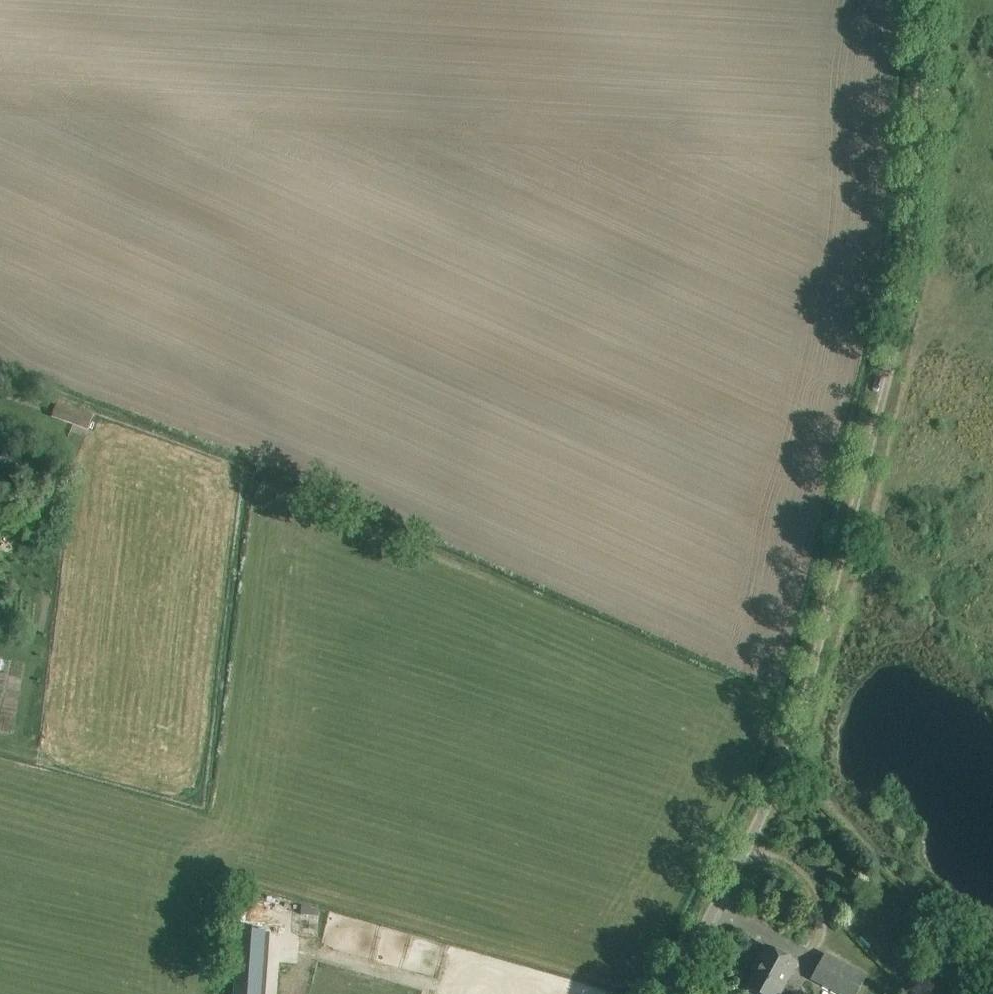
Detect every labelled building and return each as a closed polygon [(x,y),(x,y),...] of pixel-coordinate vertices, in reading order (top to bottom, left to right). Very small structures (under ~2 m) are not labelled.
[(88,431),(93,416),(56,402),(50,417),(88,431)] [(234,993),(260,993),(263,930),(236,929),(234,993)] [(746,988),(758,993),(780,993),(797,962),(765,945),(757,961),(759,962),(746,988)] [(284,957),(275,954),(264,993),(289,993),(298,961),(284,957)] [(866,977),(823,956),(810,981),(837,993),(857,993),(866,977)]
